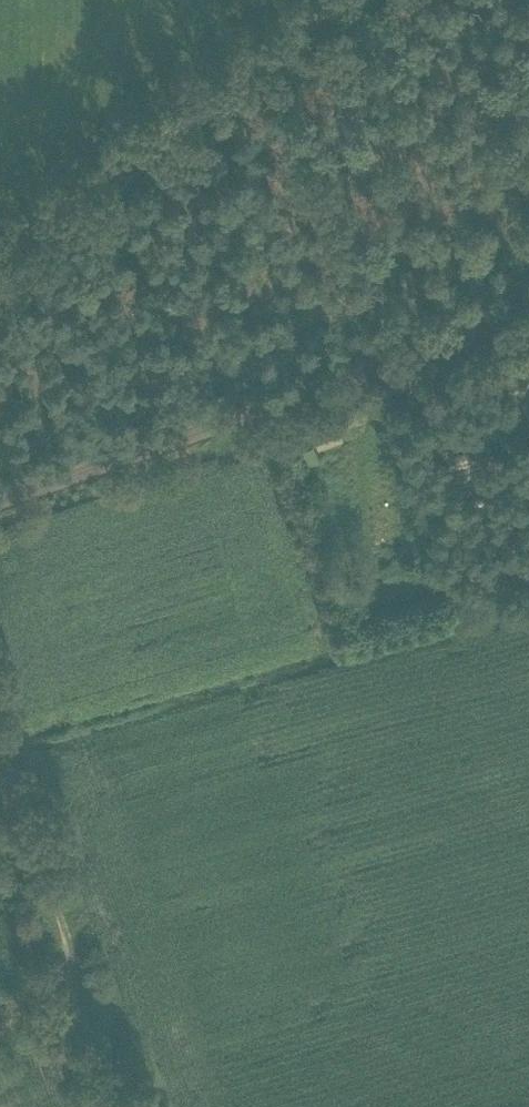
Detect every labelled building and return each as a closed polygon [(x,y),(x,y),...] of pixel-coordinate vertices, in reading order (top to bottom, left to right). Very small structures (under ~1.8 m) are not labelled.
[(314,448),(300,453),(305,467),(320,462),(314,448)]
